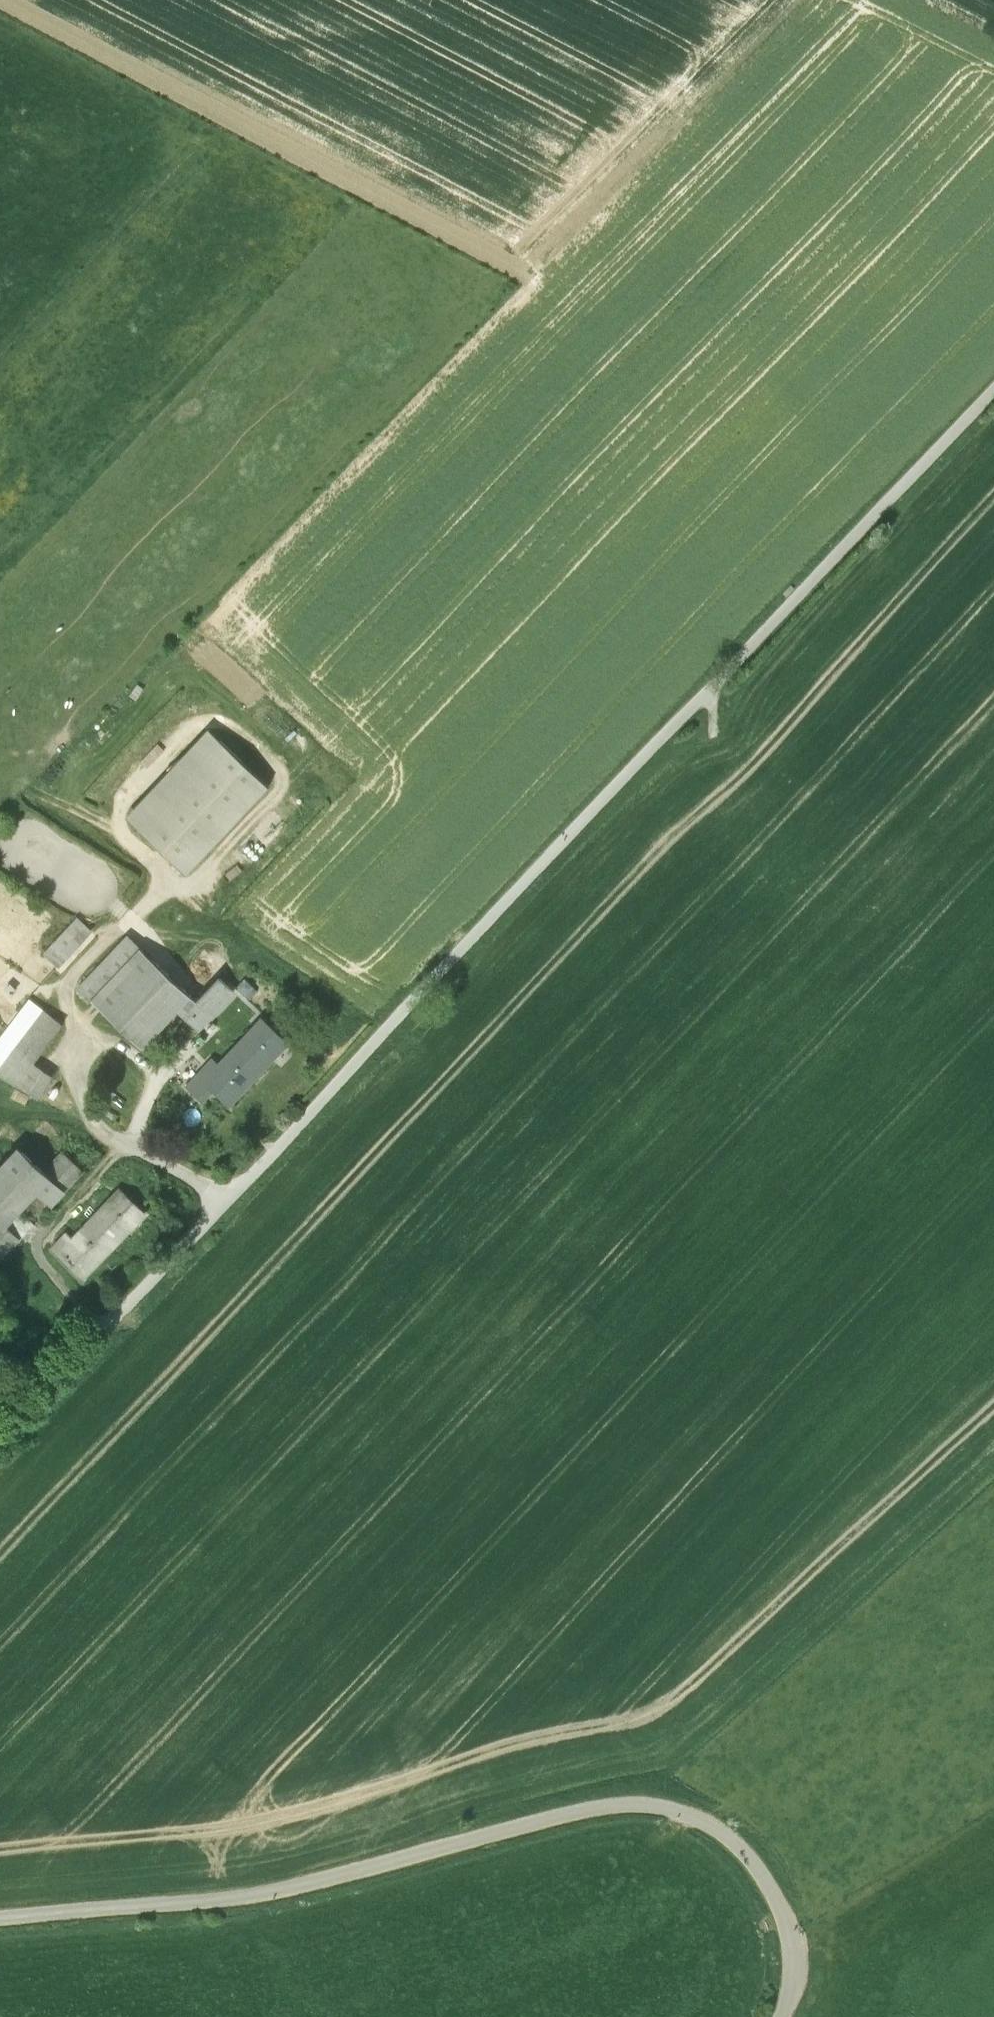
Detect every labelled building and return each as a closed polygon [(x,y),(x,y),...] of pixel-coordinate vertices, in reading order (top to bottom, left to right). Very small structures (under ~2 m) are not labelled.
[(209,726),(127,815),(188,872),(270,783),(209,726)] [(58,936),(72,951),(110,914),(95,900),(58,936)] [(209,1003),(226,1020),(266,980),(251,965),(223,992),(152,923),(98,978),(167,1046),(209,1003)] [(44,1063),(76,1021),(41,994),(0,1047),(0,1066),(47,1101),(64,1078),(44,1063)] [(241,1088),(257,1102),(318,1033),(293,1010),(221,1091),(230,1099),(241,1088)] [(26,1259),(8,1241),(45,1205),(59,1219),(96,1182),(73,1159),(52,1181),(27,1157),(0,1184),(0,1285),(26,1259)] [(60,1270),(89,1299),(158,1228),(129,1200),(60,1270)]
